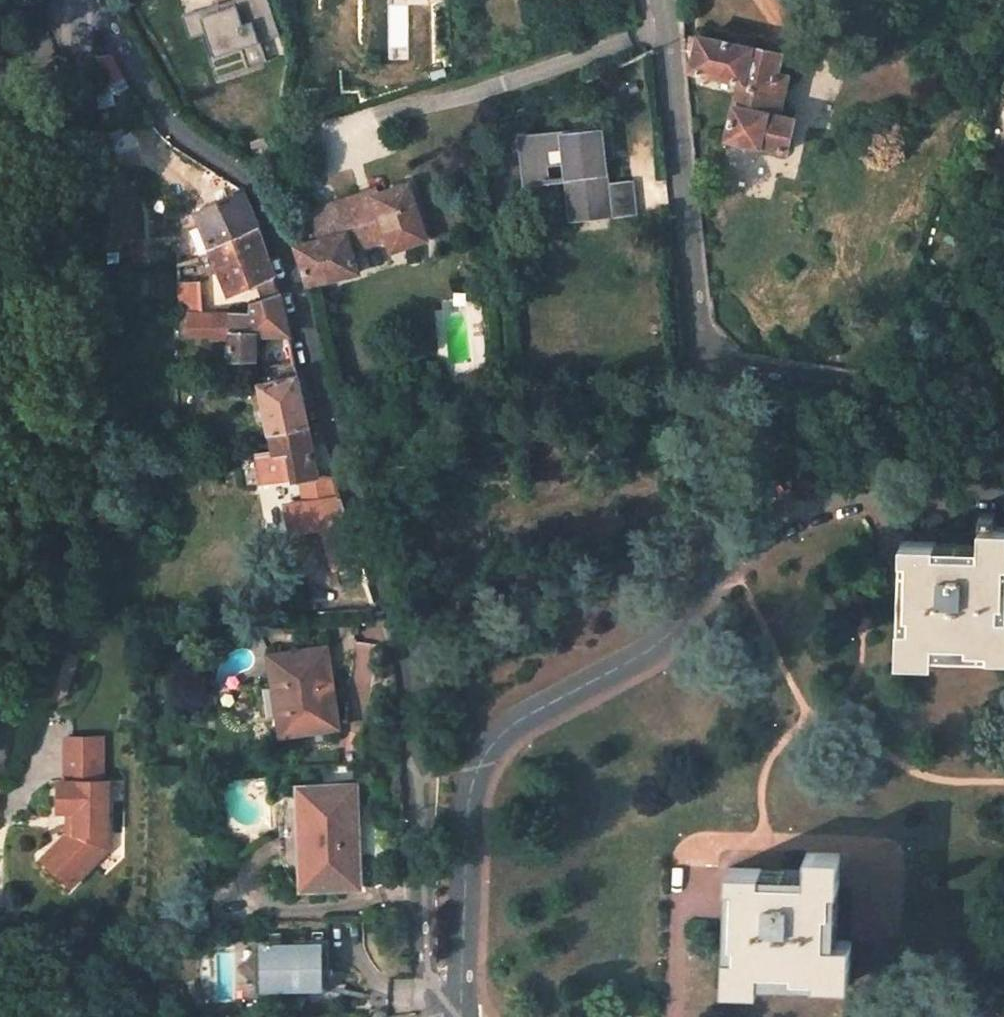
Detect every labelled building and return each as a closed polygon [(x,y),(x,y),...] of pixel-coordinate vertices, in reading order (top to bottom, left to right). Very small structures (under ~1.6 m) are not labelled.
[(183,15),(190,37),(202,34),(206,32),(214,56),(209,57),(216,79),(249,69),(248,68),(242,48),(260,42),(279,36),(268,0),(234,0),(235,5),(220,10),(219,4),(183,15)] [(219,4),(220,10),(235,5),(234,0),(230,0),(219,4)] [(206,32),(202,34),(209,57),(214,56),(206,32)] [(769,108),(774,81),(785,84),(788,69),(777,66),(780,55),(748,47),(747,49),(698,36),(698,40),(693,64),(692,68),(740,79),(727,137),(786,151),(793,119),(778,116),(779,111),(769,108)] [(693,64),(698,40),(685,37),(688,63),(693,64)] [(260,42),(242,48),(248,68),(266,62),(260,42)] [(111,56),(98,58),(101,80),(96,82),(98,95),(127,86),(120,74),(111,56)] [(779,111),(785,84),(774,81),(769,108),(779,111)] [(601,129),(523,137),(527,181),(549,179),(548,165),(566,163),(572,218),(609,214),(609,212),(617,212),(616,199),(608,200),(607,186),(604,159),(601,129)] [(601,129),(604,159),(611,158),(609,129),(601,129)] [(408,184),(396,187),(348,203),(350,209),(340,212),(338,206),(337,202),(311,209),(321,239),(296,245),(310,283),(359,272),(352,250),(388,238),(392,250),(405,244),(426,239),(408,184)] [(616,199),(617,212),(634,210),(632,185),(607,186),(608,200),(616,199)] [(212,248),(257,228),(241,189),(196,211),(202,225),(189,230),(200,257),(214,254),(212,248)] [(348,203),(338,206),(340,212),(350,209),(348,203)] [(257,228),(212,248),(214,254),(231,293),(273,274),(257,228)] [(177,263),(180,310),(192,310),(200,310),(197,258),(177,263)] [(232,327),(231,358),(255,358),(255,333),(288,334),(279,293),(262,298),(262,304),(250,307),(249,311),(226,311),(226,327),(232,327)] [(192,310),(180,310),(177,330),(190,330),(192,310)] [(260,384),(270,431),(307,426),(295,368),(280,371),(282,380),(260,384)] [(261,484),(317,476),(316,474),(307,426),(270,431),(274,450),(256,453),(261,484)] [(325,499),(328,527),(349,525),(340,497),(325,499)] [(325,499),(303,502),(307,530),(322,529),(328,527),(325,499)] [(286,504),(292,532),(307,530),(303,502),(286,504)] [(982,523),(994,524),(994,512),(982,512),(982,523)] [(322,529),(327,563),(361,559),(349,525),(328,527),(322,529)] [(1003,654),(1003,528),(980,527),(980,544),(979,553),(935,551),(935,542),(902,541),(902,557),(908,557),(907,594),(901,594),(900,658),(933,660),(933,652),(1003,654)] [(935,551),(979,553),(980,544),(935,542),(935,551)] [(320,648),(324,675),(330,674),(327,647),(320,648)] [(270,655),(274,685),(286,684),(293,732),(337,726),(330,674),(324,675),(320,648),(270,655)] [(274,685),(281,733),(293,732),(286,684),(274,685)] [(99,736),(61,737),(62,781),(56,781),(57,811),(65,811),(66,834),(41,860),(71,887),(94,862),(94,834),(106,833),(106,781),(100,781),(99,736)] [(279,814),(280,832),(300,838),(301,855),(281,855),(282,860),(302,887),(357,885),(354,786),(287,788),(279,814)] [(280,832),(281,855),(301,855),(300,838),(280,832)] [(106,833),(94,834),(94,862),(106,849),(106,833)] [(836,941),(839,854),(807,853),(806,871),(782,870),(781,878),(762,878),(762,869),(729,867),(729,883),(735,884),(733,923),(727,922),(725,986),(759,987),(760,979),(849,982),(851,942),(836,941)] [(782,870),(762,869),(762,878),(781,878),(782,870)] [(729,883),(727,922),(733,923),(735,884),(729,883)] [(296,947),(282,948),(282,942),(257,942),(257,993),(283,993),(283,987),(297,987),(297,992),(330,992),(329,941),(296,941),(296,947)]
